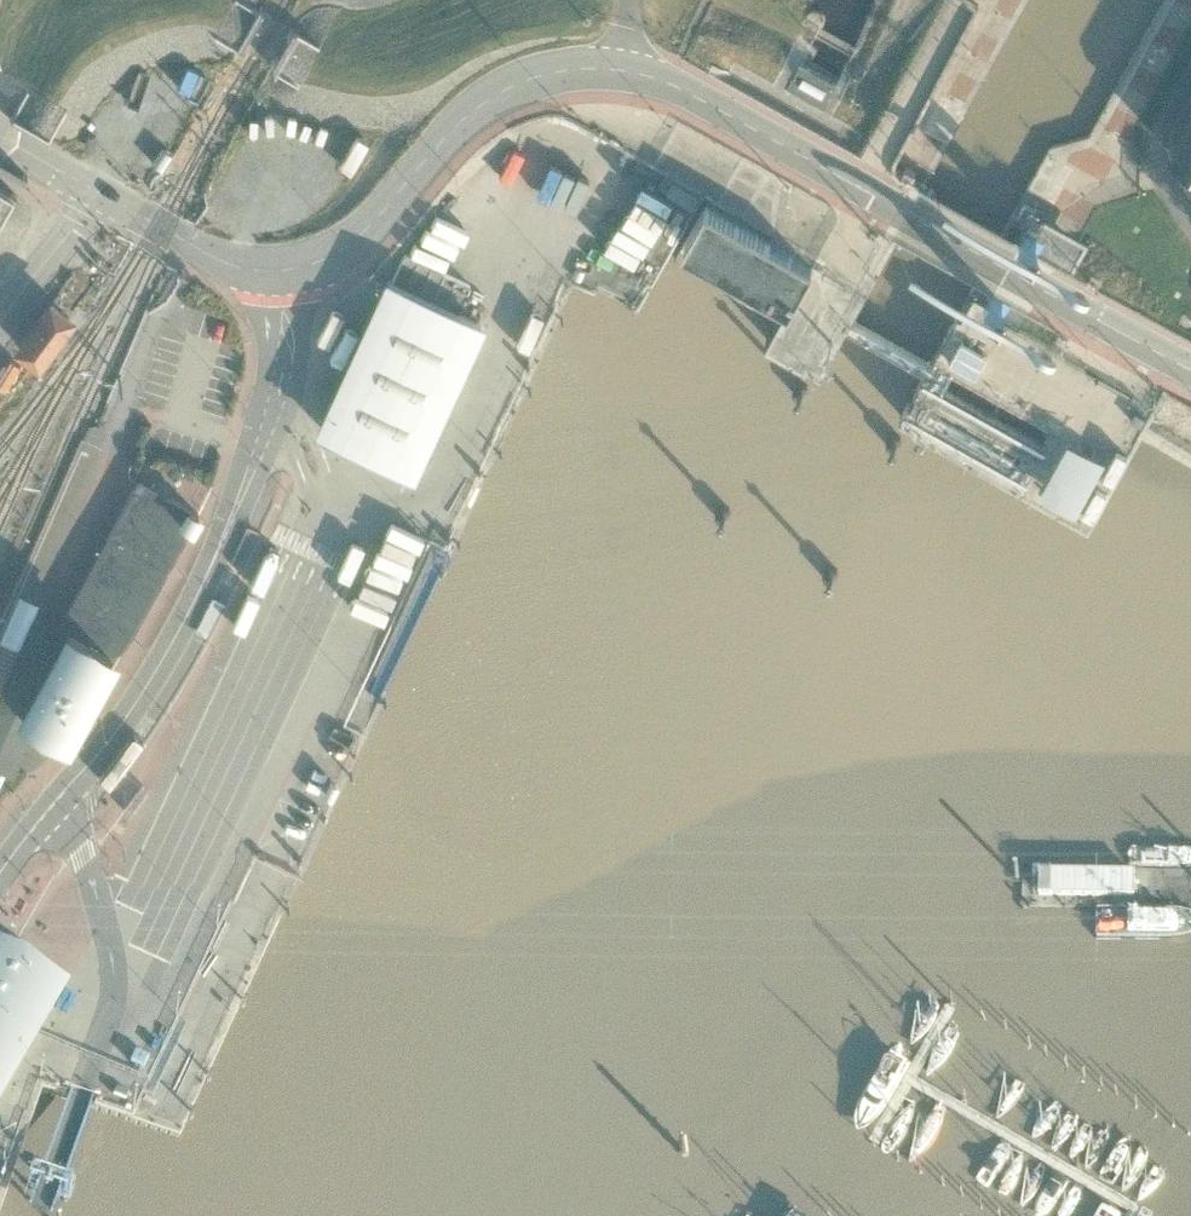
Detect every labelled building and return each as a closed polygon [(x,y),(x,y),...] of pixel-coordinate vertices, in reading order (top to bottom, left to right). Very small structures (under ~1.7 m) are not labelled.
[(839,84),(804,64),(792,86),(827,106),(839,84)] [(1172,151),(1190,162),(1190,117),(1172,151)] [(767,234),(714,205),(690,248),(788,302),(812,259),(767,234)] [(1015,225),(1009,236),(1014,239),(1026,245),(1032,234),(1023,230),(1021,229),(1015,225)] [(402,248),(392,270),(459,302),(470,279),(402,248)] [(413,467),(484,313),(459,302),(392,270),(384,267),(314,421),(413,467)] [(985,291),(980,288),(974,298),(991,308),(997,297),(985,291)] [(75,310),(48,291),(11,342),(28,354),(38,361),(75,310)] [(1104,449),(1064,427),(1034,481),(1074,503),(1104,449)] [(71,735),(120,649),(193,518),(199,509),(200,507),(168,489),(140,474),(60,616),(11,702),(19,706),(37,716),(71,735)] [(19,706),(68,620),(60,616),(33,605),(37,597),(15,588),(0,622),(0,757),(17,764),(27,740),(37,716),(19,706)] [(10,1082),(26,1054),(30,1048),(33,1043),(35,1039),(36,1038),(44,1022),(63,989),(57,986),(52,983),(49,980),(45,978),(41,975),(38,973),(34,970),(31,967),(28,964),(24,961),(21,958),(17,957),(13,956),(9,955),(4,953),(0,952),(0,951),(0,1101),(10,1082)] [(141,1057),(133,1077),(149,1084),(157,1064),(141,1057)]
